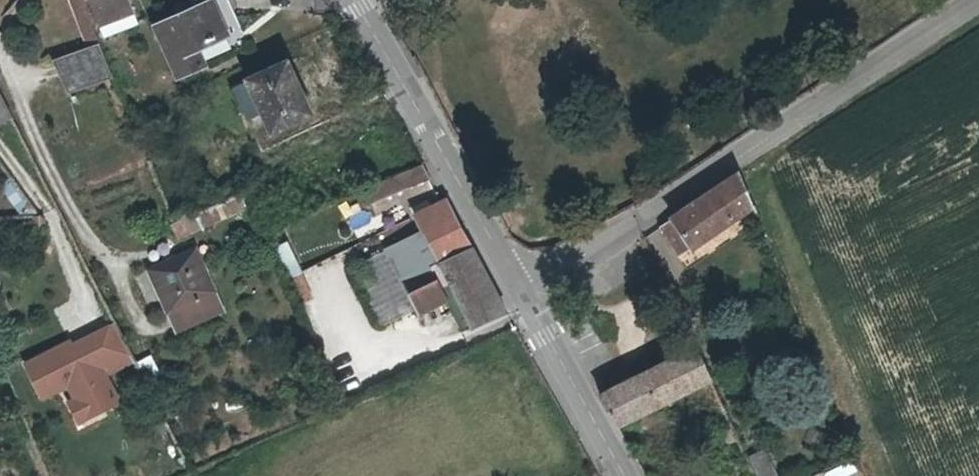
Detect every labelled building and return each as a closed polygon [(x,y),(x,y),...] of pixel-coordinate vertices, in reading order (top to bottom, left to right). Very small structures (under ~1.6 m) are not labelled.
[(83,0),(70,0),(78,20),(89,16),(83,0)] [(94,8),(114,0),(91,0),(94,8)] [(136,13),(130,0),(114,0),(94,8),(103,28),(136,13)] [(238,12),(222,13),(216,0),(209,0),(202,3),(155,25),(179,76),(252,42),(238,12)] [(238,12),(233,0),(216,0),(222,13),(238,12)] [(141,27),(136,13),(103,28),(108,40),(141,27)] [(100,44),(54,62),(68,94),(113,75),(100,44)] [(310,112),(282,53),(237,74),(265,133),(310,112)] [(11,114),(0,93),(0,119),(11,114)] [(421,163),(362,188),(369,203),(429,178),(426,173),(421,163)] [(733,171),(668,211),(688,244),(754,204),(733,171)] [(14,209),(26,202),(13,177),(0,183),(14,209)] [(470,243),(444,195),(409,212),(418,229),(436,260),(470,243)] [(45,215),(39,215),(34,215),(35,225),(45,226),(45,215)] [(508,312),(470,243),(436,260),(418,229),(382,247),(416,314),(445,301),(463,334),(508,312)] [(198,245),(148,266),(176,334),(227,313),(198,245)] [(116,318),(23,358),(41,400),(67,389),(81,422),(123,404),(110,372),(135,361),(116,318)] [(694,344),(646,367),(663,404),(680,396),(695,425),(715,415),(729,444),(740,439),(694,344)] [(663,404),(646,367),(595,392),(613,429),(663,404)] [(748,455),(758,475),(776,475),(763,448),(748,455)] [(855,470),(850,459),(829,468),(832,475),(841,475),(855,470)]
